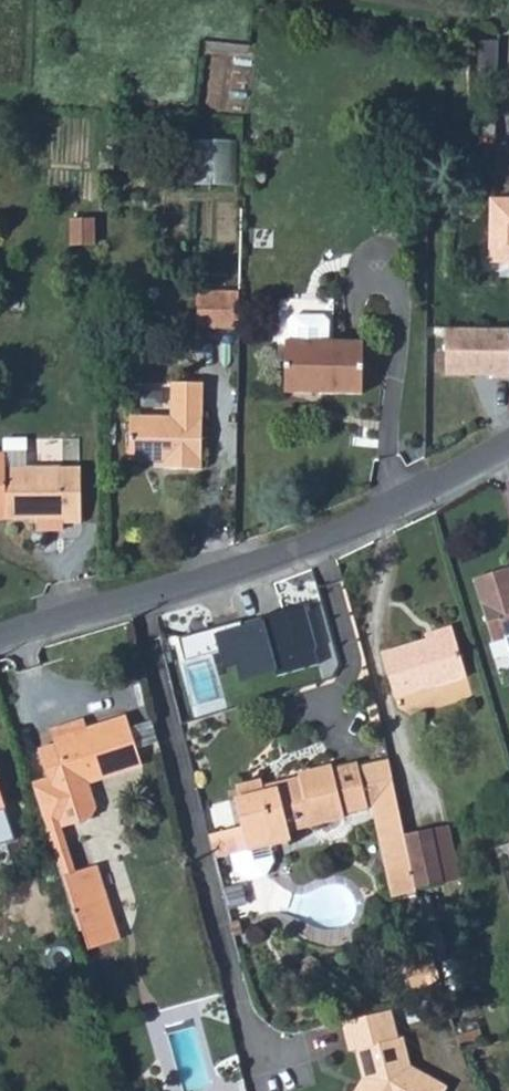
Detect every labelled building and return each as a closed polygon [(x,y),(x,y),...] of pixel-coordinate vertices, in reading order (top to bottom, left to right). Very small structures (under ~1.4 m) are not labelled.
[(238,137),(198,136),(196,180),(237,181),(238,137)] [(493,207),(491,267),(508,268),(508,208),(493,207)] [(73,219),(73,245),(96,245),(96,219),(73,219)] [(197,328),(237,329),(238,301),(238,293),(198,292),(197,328)] [(285,340),(284,392),(362,395),(363,343),(328,342),(328,325),(324,320),(293,319),(288,324),(288,341),(285,340)] [(448,375),(508,377),(508,327),(449,327),(448,375)] [(133,416),(132,460),(167,460),(167,470),(210,471),(211,384),(176,383),(176,417),(133,416)] [(60,521),(82,520),(79,465),(5,467),(5,451),(0,451),(0,517),(37,517),(37,526),(60,526),(60,521)] [(476,580),(496,645),(507,641),(508,647),(508,570),(476,580)] [(246,618),(215,626),(226,661),(237,658),(242,674),(278,665),(279,670),(322,658),(305,598),(245,615),(246,618)] [(425,632),(427,639),(453,630),(451,624),(425,632)] [(427,639),(393,648),(382,651),(394,696),(466,675),(453,630),(427,639)] [(55,744),(39,749),(52,788),(35,794),(44,824),(66,817),(69,827),(88,821),(95,808),(87,782),(142,763),(126,715),(86,728),(54,738),(55,744)] [(50,727),(54,738),(86,728),(82,717),(50,727)] [(143,754),(163,749),(156,720),(136,725),(143,754)] [(387,759),(358,767),(369,808),(377,835),(404,833),(387,759)] [(238,795),(233,797),(243,832),(210,841),(215,860),(231,856),(235,872),(249,880),(265,876),(273,862),(269,846),(292,841),(290,831),(345,818),(344,814),(369,808),(358,767),(357,761),(333,767),(332,763),(296,770),(297,776),(262,784),(261,777),(235,784),(238,795)] [(404,833),(415,885),(461,876),(450,823),(404,833)] [(404,833),(379,837),(391,896),(417,890),(415,885),(404,833)] [(89,838),(72,843),(80,866),(97,860),(89,838)] [(96,864),(60,875),(78,930),(113,920),(96,864)] [(435,956),(406,964),(414,991),(442,983),(435,956)] [(358,1047),(365,1076),(367,1082),(362,1090),(360,1090),(442,1090),(444,1088),(409,1067),(402,1037),(396,1038),(389,1010),(346,1021),(353,1049),(358,1047)] [(365,1076),(357,1090),(360,1090),(362,1090),(367,1082),(365,1076)]
